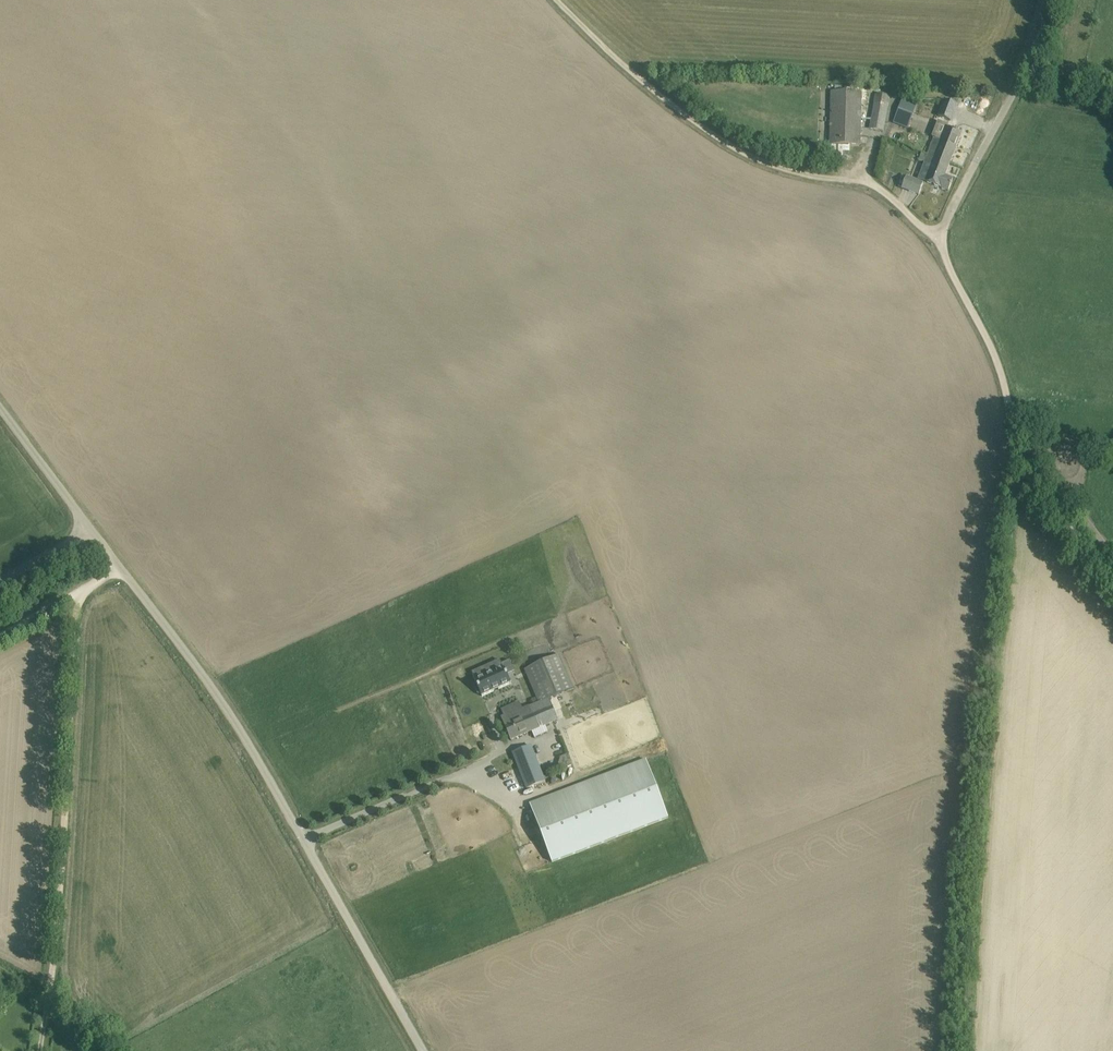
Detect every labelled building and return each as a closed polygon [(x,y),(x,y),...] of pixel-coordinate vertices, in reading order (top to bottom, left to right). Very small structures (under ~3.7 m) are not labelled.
[(831,91),(830,118),(830,145),(860,145),(862,92),(831,91)] [(876,94),(874,103),(870,129),(883,131),(889,96),(876,94)] [(919,102),(903,96),(893,121),(909,127),(919,102)] [(957,106),(945,101),(939,117),(951,122),(957,106)] [(946,128),(940,126),(936,138),(934,138),(928,154),(950,163),(962,133),(946,127),(946,128)] [(950,163),(928,154),(925,163),(932,165),(925,182),(948,191),(953,179),(945,176),(950,163)] [(923,183),(907,177),(902,189),(919,195),(923,183)] [(577,688),(562,653),(525,669),(539,703),(522,711),(518,702),(501,709),(504,716),(502,717),(511,740),(557,719),(548,701),(577,688)] [(477,689),(478,693),(510,681),(506,672),(514,668),(509,656),(500,660),(502,664),(472,676),(473,680),(471,681),(474,690),(477,689)] [(531,746),(523,749),(513,753),(527,789),(545,782),(531,746)] [(563,766),(571,763),(567,754),(560,757),(563,766)] [(668,818),(646,759),(530,804),(552,862),(668,818)]
